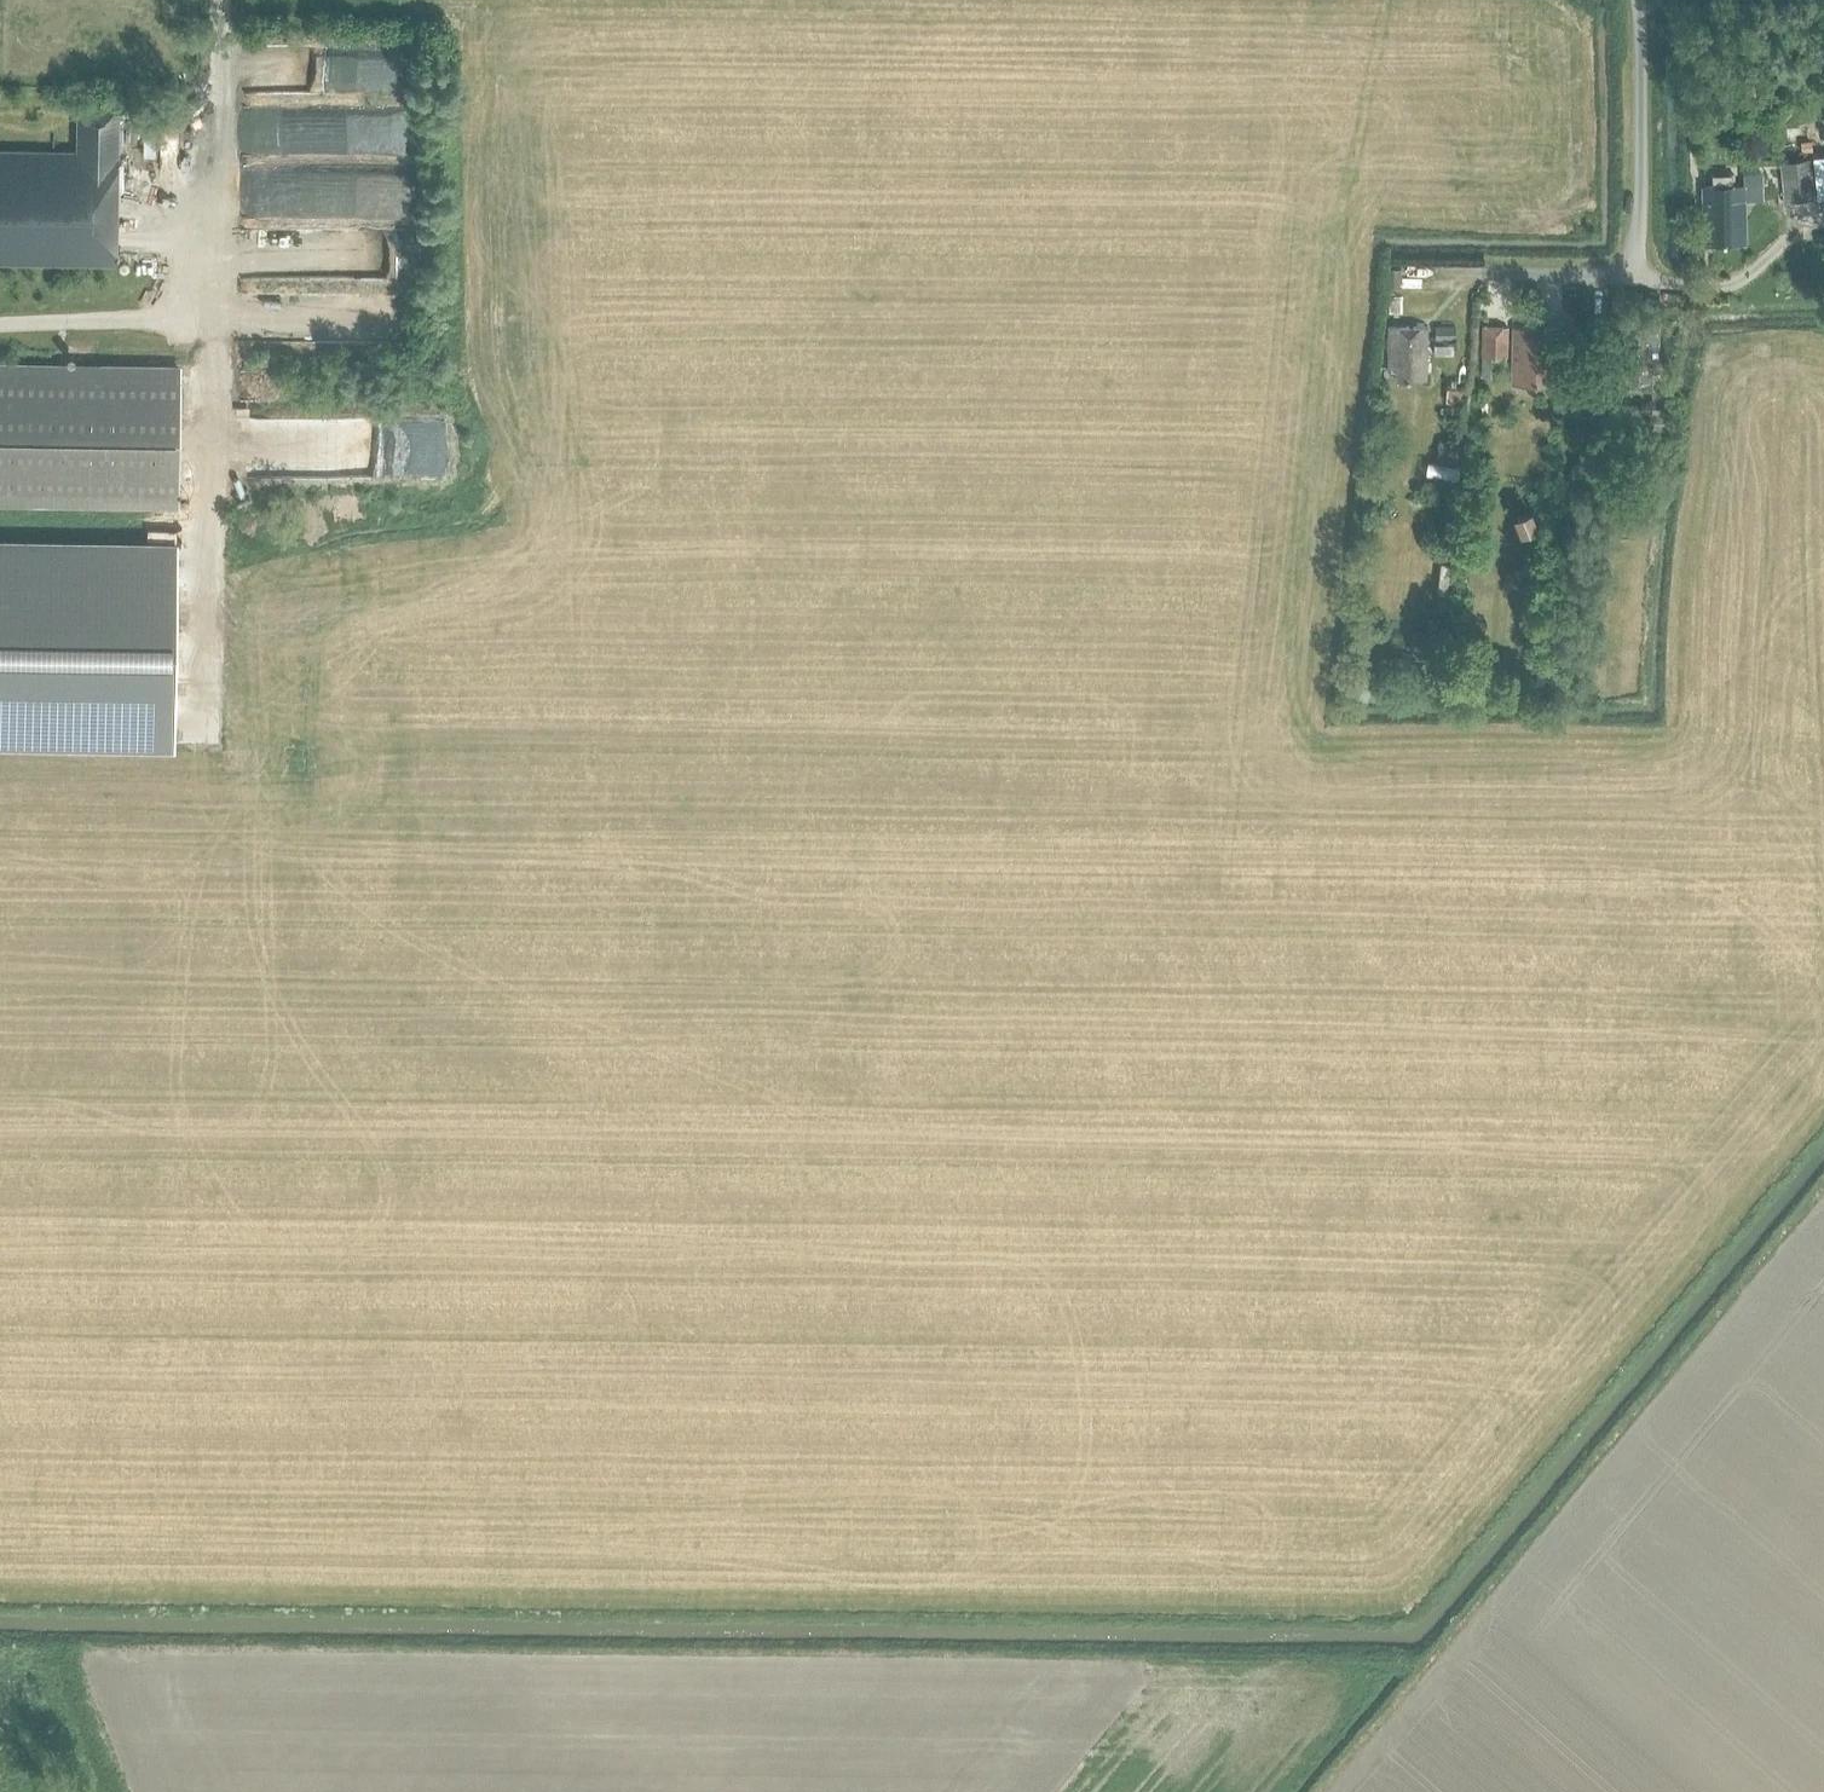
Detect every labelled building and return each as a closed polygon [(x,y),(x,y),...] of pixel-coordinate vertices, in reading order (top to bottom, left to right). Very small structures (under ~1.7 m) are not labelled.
[(307,91),(374,89),(373,52),(306,54),(307,91)] [(79,104),(78,154),(0,152),(0,262),(119,264),(122,105),(79,104)] [(1801,142),(1802,153),(1812,152),(1811,141),(1801,142)] [(1820,194),(1823,193),(1823,154),(1814,156),(1820,194)] [(1780,161),(1784,200),(1814,197),(1810,158),(1780,161)] [(1745,189),(1745,198),(1745,201),(1763,201),(1763,172),(1744,173),(1745,189)] [(1712,190),(1733,189),(1732,174),(1712,175),(1712,190)] [(1745,201),(1745,198),(1745,189),(1733,189),(1712,190),(1703,190),(1705,238),(1714,238),(1715,246),(1746,245),(1745,201)] [(1509,327),(1483,326),(1482,356),(1508,357),(1509,327)] [(1455,340),(1455,327),(1436,327),(1436,340),(1455,340)] [(1428,328),(1388,328),(1388,372),(1394,372),(1394,380),(1427,381),(1428,328)] [(1557,329),(1513,328),(1511,383),(1548,385),(1548,376),(1556,376),(1557,329)] [(1453,355),(1453,345),(1434,345),(1434,355),(1453,355)] [(0,367),(0,501),(179,504),(182,371),(0,367)] [(1649,410),(1649,431),(1665,430),(1664,409),(1649,410)] [(1459,441),(1440,439),(1438,460),(1458,462),(1459,441)] [(1511,513),(1519,532),(1537,524),(1529,505),(1511,513)] [(0,543),(0,742),(175,744),(179,545),(0,543)]
